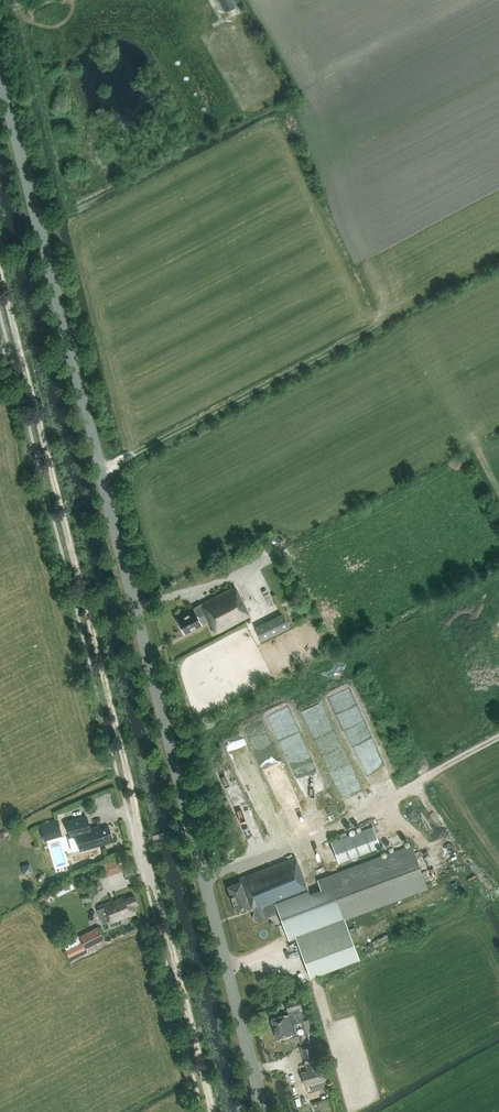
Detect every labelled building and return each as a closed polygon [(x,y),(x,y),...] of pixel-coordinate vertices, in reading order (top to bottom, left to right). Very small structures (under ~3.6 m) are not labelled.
[(225,12),(235,6),(232,0),(218,0),(225,12)] [(199,617),(207,613),(217,633),(250,615),(235,586),(193,608),(194,610),(178,618),(181,624),(180,624),(184,633),(193,628),(194,630),(203,625),(199,617)] [(255,627),(262,640),(289,626),(282,613),(255,627)] [(103,839),(112,837),(109,827),(101,830),(100,826),(90,829),(87,816),(67,822),(71,837),(76,835),(80,850),(104,843),(103,839)] [(44,837),(61,832),(57,819),(40,824),(44,837)] [(331,842),(339,863),(381,847),(373,826),(331,842)] [(454,852),(463,846),(453,829),(443,835),(454,852)] [(428,889),(411,845),(328,876),(337,900),(315,908),(295,856),(239,878),(240,882),(228,886),(238,913),(250,908),(250,909),(254,908),(255,911),(254,912),(253,914),(255,920),(255,919),(257,920),(257,921),(279,912),(290,940),(296,937),(311,977),(360,959),(345,920),(428,889)] [(118,872),(123,870),(119,859),(114,861),(118,872)] [(104,907),(97,910),(102,924),(110,921),(111,923),(125,917),(125,916),(128,914),(129,916),(136,913),(133,906),(138,904),(134,895),(124,900),(123,897),(116,900),(117,902),(114,904),(113,901),(104,905),(104,907)] [(81,937),(87,948),(104,939),(98,928),(81,937)] [(62,942),(66,950),(69,957),(85,949),(82,943),(79,936),(68,941),(68,940),(62,942)] [(285,1003),(289,1014),(272,1019),(278,1039),(296,1033),(293,1024),(303,1021),(299,1008),(302,1007),(299,998),(285,1003)] [(305,1085),(326,1079),(316,1045),(300,1049),(307,1070),(301,1072),(305,1085)]
